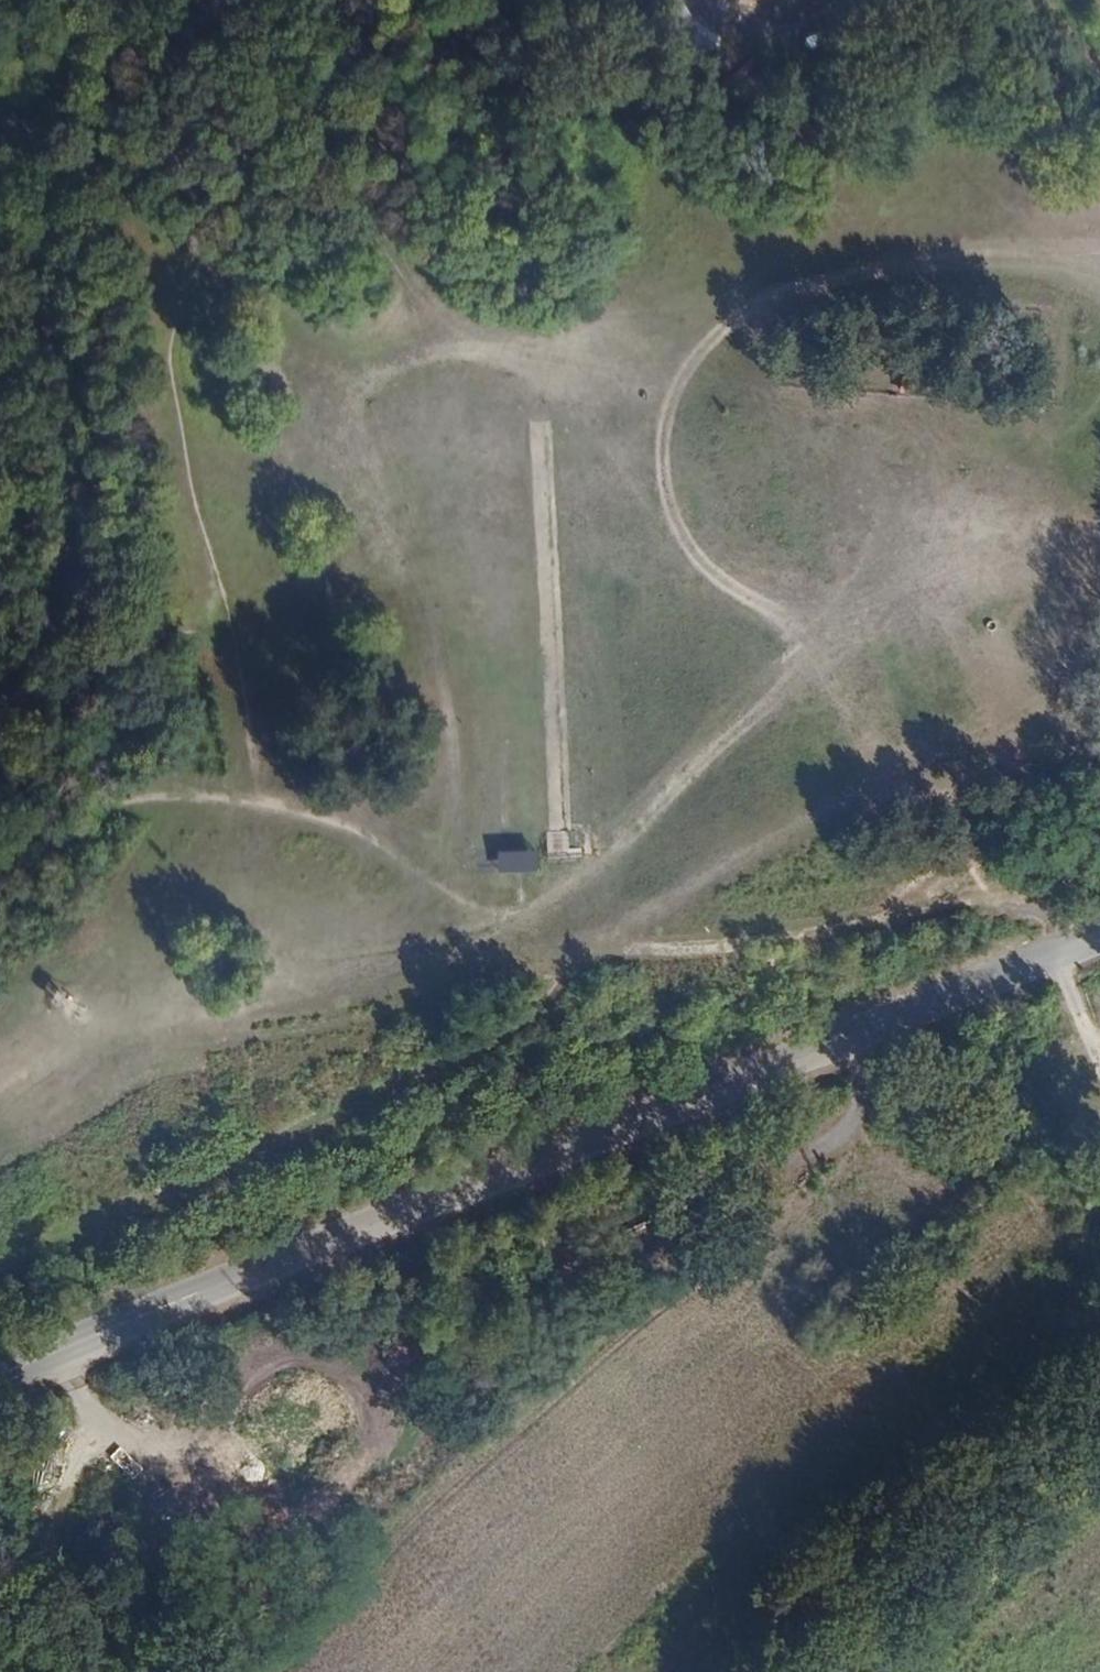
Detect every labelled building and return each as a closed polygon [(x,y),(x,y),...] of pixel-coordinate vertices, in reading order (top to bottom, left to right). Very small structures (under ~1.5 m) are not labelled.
[(716,38),(683,11),(675,0),(650,0),(665,29),(693,60),(716,38)]
